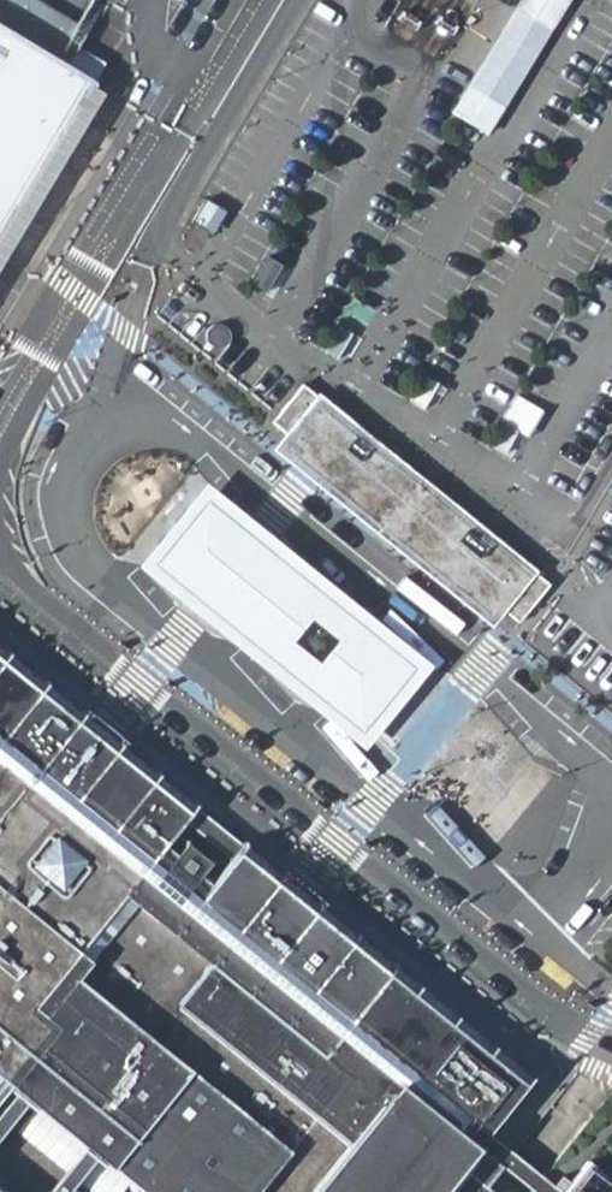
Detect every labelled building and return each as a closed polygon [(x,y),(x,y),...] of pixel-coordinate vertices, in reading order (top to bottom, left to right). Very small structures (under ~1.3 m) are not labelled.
[(56,49),(77,12),(56,0),(0,0),(0,16),(56,49)] [(493,134),(501,120),(573,0),(523,0),(464,98),(455,112),(493,134)] [(3,230),(66,125),(96,72),(56,49),(0,16),(0,235),(3,230)] [(264,299),(279,273),(267,267),(252,292),(264,299)] [(283,425),(273,438),(331,484),(406,543),(478,599),(497,615),(507,602),(523,615),(556,573),(304,375),(272,416),(283,425)] [(442,663),(213,479),(144,564),(374,748),(442,663)] [(11,1077),(81,1133),(33,1191),(64,1191),(100,1148),(154,1191),(505,1191),(495,1184),(510,1165),(497,1156),(486,1147),(534,1084),(386,962),(299,892),(98,734),(0,656),(0,1090),(11,1077)] [(495,1184),(505,1191),(544,1191),(521,1174),(510,1165),(495,1184)] [(607,1189),(583,1171),(566,1191),(611,1191),(611,1182),(607,1189)] [(0,1178),(0,1191),(18,1191),(0,1178)]
